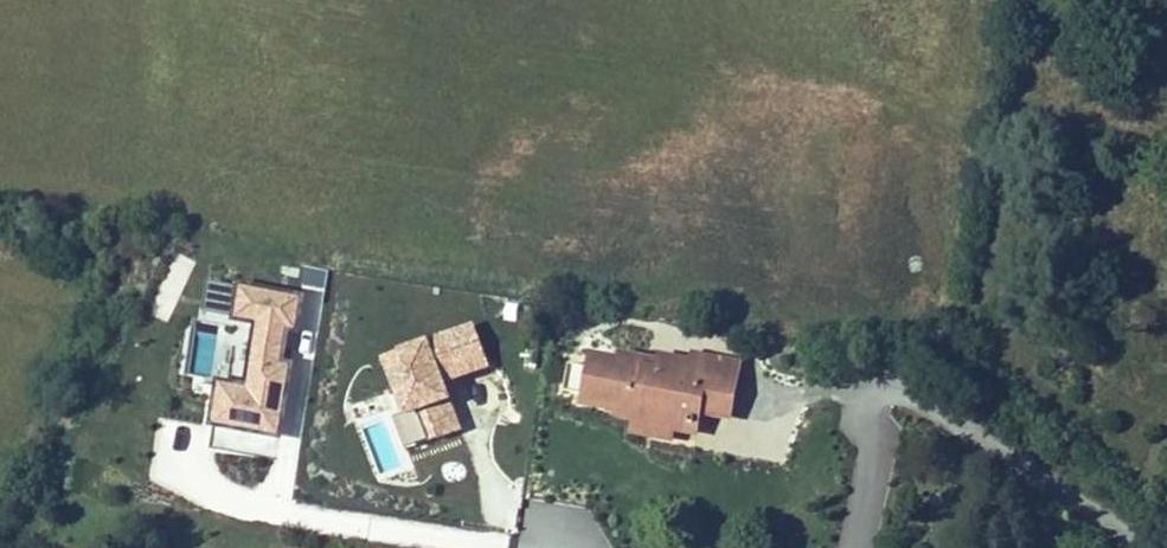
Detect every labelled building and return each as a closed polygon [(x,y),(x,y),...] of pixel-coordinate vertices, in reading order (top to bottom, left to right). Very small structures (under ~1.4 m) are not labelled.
[(295,356),(305,290),(206,275),(191,371),(221,376),(210,445),(282,456),(298,356),(295,356)] [(464,431),(450,378),(491,368),(479,323),(385,346),(410,445),(464,431)] [(682,370),(735,377),(736,369),(683,362),(682,370)] [(612,416),(610,427),(633,430),(665,434),(683,437),(686,415),(729,421),(735,377),(682,370),(652,366),(650,376),(613,371),(613,375),(589,371),(584,412),(612,416)] [(466,422),(480,427),(487,403),(473,399),(466,422)] [(665,434),(633,430),(631,444),(663,449),(665,434)]
